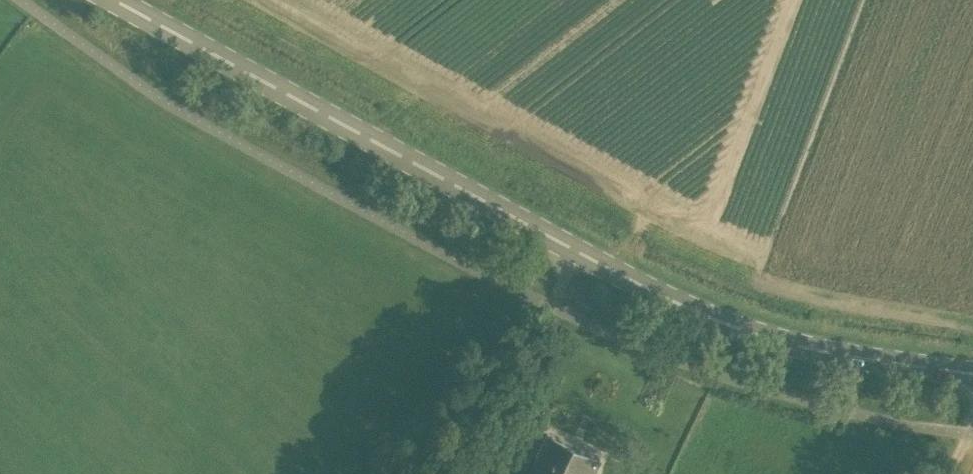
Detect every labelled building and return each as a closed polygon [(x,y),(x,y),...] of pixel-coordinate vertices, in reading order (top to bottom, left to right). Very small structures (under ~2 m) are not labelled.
[(547,433),(528,473),(593,473),(600,458),(547,433)]
